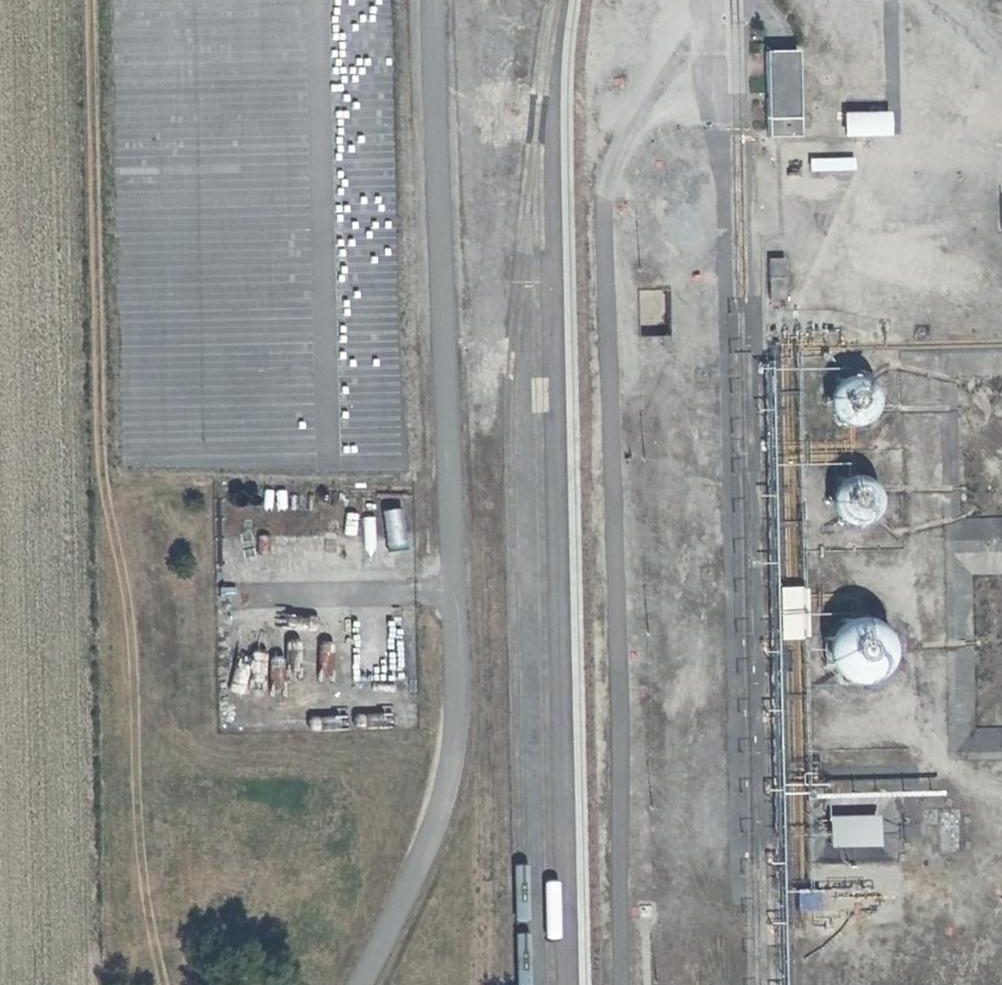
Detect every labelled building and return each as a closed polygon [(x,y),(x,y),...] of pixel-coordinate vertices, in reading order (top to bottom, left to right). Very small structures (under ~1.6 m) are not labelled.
[(794,140),(792,58),(793,55),(786,55),(761,55),(762,141),(794,140)] [(841,118),(841,124),(842,139),(882,139),(881,118),(841,118)] [(764,303),(779,303),(778,263),(763,263),(764,303)] [(832,382),(829,384),(826,386),(824,389),(822,392),(820,396),(819,399),(819,402),(819,406),(819,409),(820,413),(821,417),(823,420),(825,423),(828,425),(831,427),(834,429),(838,430),(841,431),(845,431),(849,431),(852,430),(855,429),(859,427),(862,425),(864,423),(866,420),(868,417),(869,414),(870,411),(871,408),(871,404),(871,400),(870,397),(868,394),(866,390),(864,388),(862,385),(859,383),(856,381),(853,380),(849,379),(846,379),(842,379),(839,379),(836,381),(832,382)] [(835,527),(838,528),(842,529),(845,530),(849,530),(852,530),(856,528),(859,527),(862,525),(865,523),(867,520),(869,518),(871,514),(872,511),(873,507),(873,504),(873,501),(872,497),(871,494),(869,491),(867,488),(865,485),(862,483),(860,482),(856,480),(853,479),(849,479),(846,478),(842,479),(839,479),(835,481),(832,482),(830,485),(827,488),(825,490),(823,494),(822,497),(822,500),(821,504),(821,507),(822,511),(823,514),(825,518),(827,520),(829,523),(832,525),(835,527)] [(802,637),(799,584),(772,586),(775,638),(802,637)] [(884,652),(884,648),(883,644),(881,641),(880,638),(878,634),(876,632),(873,630),(871,627),(868,625),(864,624),(861,622),(858,621),(854,621),(851,620),(847,620),(843,621),(840,622),(837,623),(833,624),(830,626),(827,629),(824,631),(822,634),(820,637),(818,640),(816,643),(816,647),(815,651),(815,654),(815,658),(815,661),(816,665),(818,668),(819,672),(821,675),(823,678),(826,680),(828,682),(832,685),(835,687),(838,688),(842,689),(846,689),(849,690),(853,690),(857,689),(860,688),(863,687),(867,685),(870,683),(873,681),(875,678),(878,676),(880,672),(881,669),(883,666),(883,662),(884,659),(884,655),(884,652)] [(876,844),(875,813),(824,816),(826,847),(876,844)]
